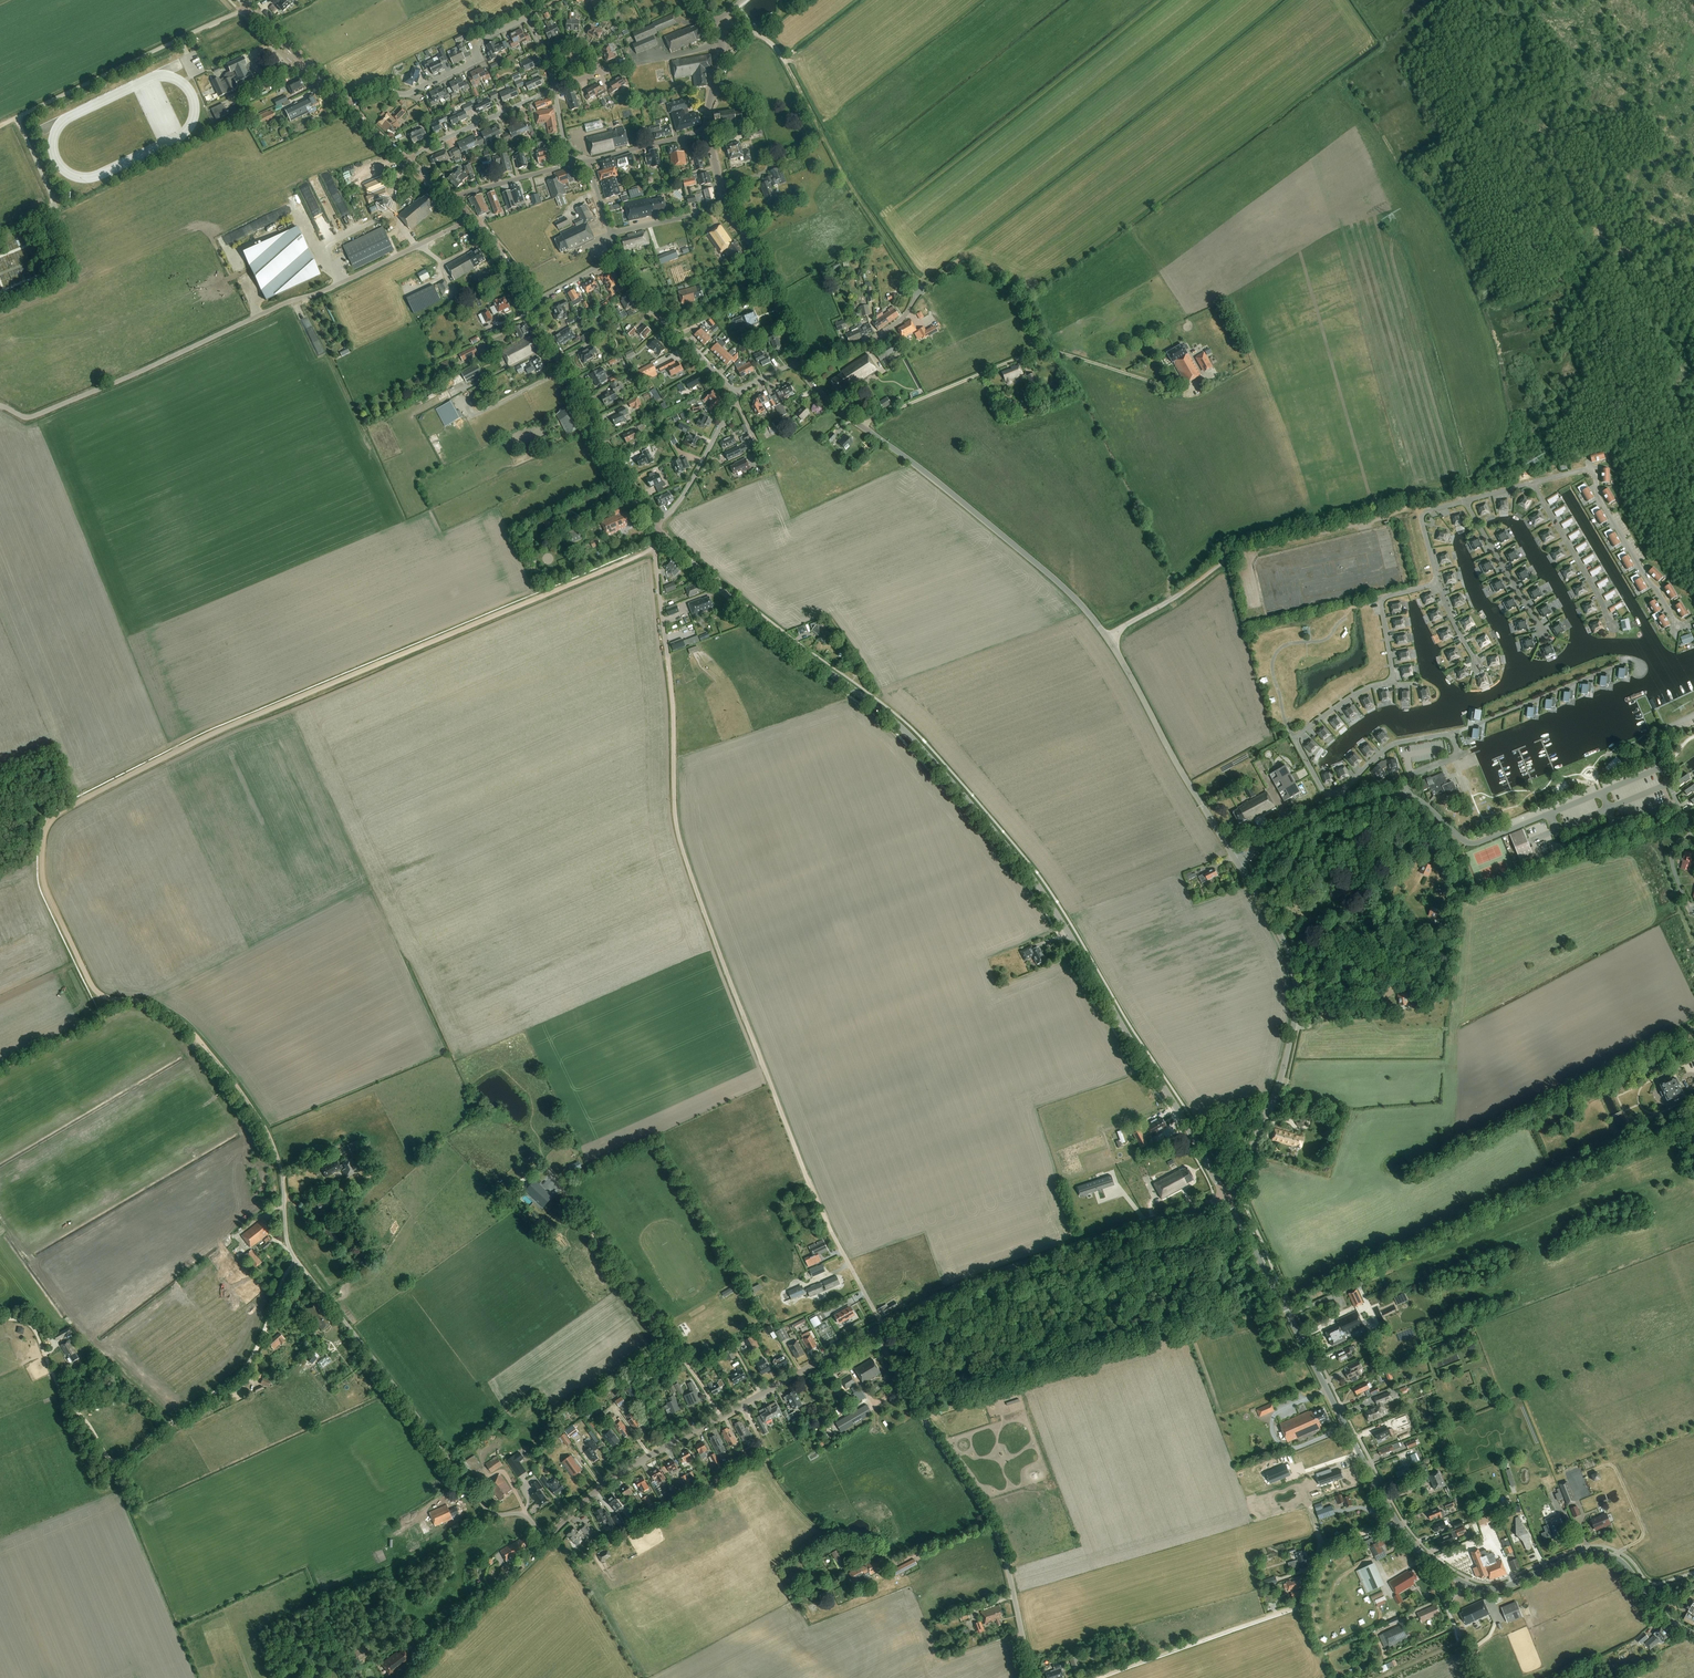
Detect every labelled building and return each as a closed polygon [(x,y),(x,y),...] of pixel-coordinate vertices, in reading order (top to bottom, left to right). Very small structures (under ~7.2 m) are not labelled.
[(277,6),(282,12),(290,5),(294,2),(292,0),(282,0),(277,6)] [(596,13),(604,9),(600,0),(595,0),(591,2),(596,13)] [(657,34),(657,33),(677,24),(673,14),(652,23),(653,25),(632,34),(637,43),(633,45),(637,55),(657,46),(653,36),(657,34)] [(744,16),(739,20),(744,26),(749,22),(744,16)] [(555,25),(552,27),(550,23),(548,24),(555,37),(560,34),(555,25)] [(544,31),(549,40),(555,37),(548,24),(546,25),(548,29),(544,31)] [(593,38),(594,37),(598,30),(597,30),(589,25),(588,28),(591,29),(587,34),(593,38)] [(681,30),(665,37),(671,53),(697,42),(696,41),(703,38),(698,26),(691,29),(691,27),(683,30),(681,30)] [(598,30),(594,37),(599,40),(602,34),(604,36),(606,33),(603,32),(598,28),(597,30),(598,30)] [(521,29),(516,32),(520,42),(523,40),(524,42),(530,39),(527,33),(524,35),(521,29)] [(518,43),(520,42),(516,32),(510,34),(513,40),(509,42),(512,48),(519,45),(518,43)] [(490,52),(487,54),(490,61),(497,58),(495,54),(505,49),(502,42),(496,45),(495,42),(487,45),(490,52)] [(458,45),(461,50),(449,55),(454,64),(465,58),(463,54),(468,52),(463,43),(458,45)] [(603,57),(605,56),(612,54),(611,53),(608,45),(606,46),(607,48),(601,51),(603,57)] [(611,53),(612,54),(605,56),(607,62),(613,59),(614,62),(616,61),(613,52),(611,53)] [(439,56),(433,59),(439,72),(445,69),(441,62),(444,61),(441,53),(438,55),(439,56)] [(710,55),(672,61),(675,79),(693,76),(695,88),(699,87),(699,88),(707,87),(705,73),(707,72),(707,71),(712,70),(710,55)] [(537,56),(533,58),(530,59),(529,59),(521,63),(522,65),(521,65),(525,72),(534,68),(534,67),(541,64),(537,56)] [(220,80),(219,78),(212,81),(219,96),(235,89),(235,88),(237,87),(238,88),(254,80),(250,72),(252,72),(248,64),(246,65),(243,57),(227,64),(230,72),(225,74),(227,77),(220,80)] [(433,75),(439,72),(433,59),(427,62),(427,60),(423,62),(427,69),(430,68),(433,75)] [(407,76),(405,81),(406,83),(412,85),(418,82),(420,77),(419,75),(420,71),(419,69),(414,67),(411,75),(409,75),(407,76)] [(476,70),(481,80),(483,79),(484,81),(491,78),(488,72),(485,73),(482,67),(476,70)] [(478,81),(481,80),(476,70),(470,73),(472,77),(469,78),(473,86),(479,83),(478,81)] [(533,81),(536,88),(544,84),(541,78),(537,80),(535,77),(538,76),(537,73),(531,75),(533,81)] [(455,80),(460,90),(463,89),(464,91),(470,88),(467,82),(464,83),(461,77),(455,80)] [(615,81),(620,88),(628,83),(626,79),(623,81),(621,77),(615,81)] [(291,95),(304,89),(299,80),(287,87),(291,95)] [(456,92),(460,90),(455,80),(450,83),(454,92),(451,93),(452,96),(457,94),(456,92)] [(529,91),(536,88),(533,81),(530,83),(529,81),(523,83),(522,80),(519,81),(521,87),(526,85),(529,91)] [(611,94),(620,88),(615,81),(609,84),(612,88),(609,90),(611,94)] [(605,90),(603,86),(600,88),(597,84),(591,87),(592,88),(596,95),(597,95),(598,97),(601,96),(599,93),(605,90)] [(435,90),(440,100),(444,98),(445,100),(450,97),(448,94),(445,96),(441,87),(435,90)] [(596,95),(592,88),(586,91),(588,95),(585,97),(588,101),(597,95),(596,95)] [(516,89),(509,93),(511,99),(519,96),(516,89)] [(438,101),(440,100),(435,90),(430,92),(432,98),(429,100),(432,106),(438,103),(438,101)] [(503,102),(511,99),(509,93),(507,90),(501,93),(500,95),(503,102)] [(482,101),(486,111),(493,107),(491,101),(496,99),(493,93),(490,94),(491,98),(489,98),(482,101)] [(575,93),(566,95),(567,100),(568,100),(571,111),(579,108),(575,93)] [(318,101),(317,101),(314,95),(302,101),(307,113),(309,112),(309,114),(317,110),(315,106),(319,105),(318,104),(319,103),(318,101)] [(478,114),(486,111),(482,101),(481,98),(477,100),(480,106),(475,108),(478,114)] [(541,102),(541,101),(535,104),(537,111),(549,106),(549,105),(552,104),(550,100),(549,100),(549,99),(541,102)] [(684,129),(688,128),(686,121),(690,120),(689,116),(687,106),(689,106),(687,99),(681,100),(681,101),(667,105),(670,113),(672,113),(677,132),(684,130),(684,129)] [(290,121),(307,113),(302,101),(284,109),(290,121)] [(222,103),(211,109),(216,119),(227,114),(222,103)] [(465,113),(471,110),(468,104),(463,107),(465,113)] [(388,112),(377,123),(386,132),(390,128),(395,132),(402,125),(398,121),(406,112),(401,107),(392,116),(388,112)] [(272,109),(258,116),(261,123),(275,117),(272,109)] [(554,109),(536,112),(538,124),(547,122),(549,134),(557,133),(556,126),(557,126),(554,109)] [(461,122),(468,119),(465,113),(462,114),(460,111),(456,113),(458,116),(461,122)] [(719,113),(720,116),(714,117),(715,120),(715,123),(720,122),(721,126),(736,124),(736,122),(742,121),(741,113),(735,114),(735,111),(719,113)] [(456,113),(453,114),(455,117),(450,119),(453,126),(461,122),(458,116),(456,113)] [(686,121),(688,128),(701,125),(698,114),(689,116),(690,120),(686,121)] [(439,123),(431,127),(435,134),(439,132),(439,131),(442,129),(440,124),(445,122),(442,116),(437,118),(439,123)] [(520,130),(517,131),(519,135),(528,131),(529,135),(534,133),(530,123),(526,125),(525,121),(517,124),(520,130)] [(500,124),(491,128),(494,134),(490,135),(492,139),(504,134),(500,124)] [(510,133),(506,134),(510,143),(515,141),(513,138),(519,135),(517,131),(520,130),(517,124),(508,129),(510,133)] [(659,125),(654,127),(655,132),(660,130),(661,132),(664,132),(665,137),(672,135),(670,127),(660,129),(659,125)] [(654,127),(646,129),(647,134),(654,132),(656,139),(665,137),(664,132),(661,132),(660,130),(655,132),(654,127)] [(422,128),(409,134),(410,138),(411,137),(413,143),(423,138),(422,135),(425,134),(422,128)] [(490,135),(494,134),(491,128),(481,132),(483,136),(479,138),(483,147),(488,145),(487,142),(492,139),(490,135)] [(616,130),(587,138),(592,156),(615,150),(615,148),(628,145),(624,128),(616,130)] [(479,149),(483,147),(479,138),(476,139),(474,135),(467,139),(470,144),(467,146),(469,150),(477,146),(479,149)] [(470,144),(467,139),(457,143),(459,147),(456,149),(460,158),(464,155),(463,152),(469,150),(467,146),(470,144)] [(742,152),(740,143),(727,147),(730,160),(743,157),(745,162),(751,160),(748,150),(742,152)] [(678,146),(668,147),(670,155),(672,168),(686,165),(684,152),(679,152),(678,146)] [(538,150),(538,151),(536,152),(539,164),(553,160),(551,152),(550,152),(549,149),(545,149),(545,148),(538,150)] [(456,159),(460,158),(456,149),(449,152),(452,159),(455,157),(456,159)] [(432,157),(433,158),(430,159),(432,164),(435,163),(435,165),(439,163),(439,164),(449,160),(445,150),(436,154),(436,155),(432,157)] [(650,155),(646,156),(648,165),(658,163),(657,160),(659,160),(657,150),(650,151),(650,155)] [(786,160),(783,152),(778,153),(781,162),(786,160)] [(524,157),(522,158),(520,153),(512,156),(514,160),(516,160),(519,169),(527,167),(524,157)] [(508,154),(493,157),(495,165),(500,164),(503,174),(512,171),(508,154)] [(634,162),(632,154),(615,159),(618,168),(625,166),(625,165),(634,162)] [(696,171),(691,172),(692,174),(697,173),(697,170),(704,169),(700,154),(692,156),(696,171)] [(600,181),(602,181),(614,177),(618,176),(617,170),(618,170),(614,158),(600,163),(603,171),(598,173),(600,181)] [(482,166),(483,172),(481,173),(483,179),(493,176),(491,170),(489,171),(487,164),(492,163),(491,160),(482,162),(483,166),(482,166)] [(464,167),(465,171),(468,178),(470,181),(471,181),(473,181),(474,179),(473,176),(475,176),(470,164),(464,167)] [(546,181),(553,199),(557,198),(565,195),(566,194),(563,185),(569,183),(575,181),(573,179),(580,176),(577,168),(570,170),(569,169),(565,171),(564,170),(554,174),(556,178),(546,181)] [(764,179),(765,183),(760,185),(766,201),(775,197),(771,187),(779,184),(778,181),(782,179),(778,168),(769,172),(771,176),(764,179)] [(448,179),(452,184),(462,174),(457,170),(448,179)] [(465,180),(468,178),(465,171),(462,174),(452,184),(457,189),(463,183),(462,182),(465,180)] [(698,179),(700,186),(702,185),(704,185),(704,186),(711,184),(708,173),(698,176),(697,174),(692,175),(693,178),(683,180),(685,188),(696,185),(695,180),(698,179)] [(614,177),(602,181),(603,184),(602,185),(602,186),(603,186),(604,190),(604,192),(618,187),(616,180),(615,181),(614,177)] [(382,179),(363,187),(367,196),(385,188),(382,179)] [(511,192),(510,191),(503,193),(508,210),(516,207),(515,204),(525,201),(521,190),(520,190),(519,186),(518,187),(517,184),(511,186),(513,191),(511,192)] [(620,194),(618,187),(604,192),(606,198),(620,194)] [(638,188),(629,191),(631,198),(640,196),(638,188)] [(715,195),(713,188),(704,191),(707,202),(716,200),(714,195),(715,195)] [(386,189),(365,197),(369,205),(389,197),(386,189)] [(502,213),(494,192),(487,195),(496,215),(502,213)] [(416,201),(398,215),(411,230),(432,211),(431,209),(436,204),(427,194),(422,199),(421,198),(416,201)] [(489,212),(481,194),(471,199),(476,209),(475,209),(479,217),(489,212)] [(542,204),(539,194),(532,196),(535,206),(542,204)] [(565,195),(557,198),(560,207),(568,204),(565,195)] [(695,196),(687,198),(687,200),(688,204),(696,202),(695,198),(695,196)] [(667,213),(666,211),(664,198),(652,201),(651,198),(625,204),(629,221),(655,216),(655,213),(663,212),(663,214),(667,213)] [(381,201),(380,204),(381,208),(385,210),(389,208),(390,204),(389,201),(385,199),(381,201)] [(378,203),(368,208),(371,214),(381,210),(378,203)] [(560,234),(562,236),(554,240),(561,253),(568,250),(569,251),(574,248),(574,249),(595,240),(587,223),(593,220),(585,204),(575,209),(580,219),(574,222),(576,226),(560,234)] [(567,217),(556,223),(560,230),(571,225),(567,217)] [(733,241),(721,225),(707,235),(721,255),(728,249),(731,254),(735,259),(744,253),(734,240),(733,241)] [(243,253),(266,300),(320,274),(297,227),(243,253)] [(383,228),(343,247),(350,261),(347,262),(348,264),(351,263),(354,270),(394,250),(383,228)] [(638,246),(640,245),(641,246),(650,244),(647,232),(644,233),(643,231),(628,235),(628,238),(622,240),(624,250),(638,247),(638,246)] [(466,254),(446,265),(454,280),(475,268),(474,268),(480,265),(479,263),(486,260),(480,249),(473,252),(473,251),(469,253),(466,254)] [(675,252),(658,258),(661,264),(671,261),(674,259),(677,258),(675,252)] [(850,257),(842,260),(844,268),(849,266),(848,261),(850,259),(850,257)] [(428,270),(419,275),(423,282),(432,277),(428,270)] [(604,281),(606,285),(614,280),(611,275),(604,279),(603,276),(600,277),(603,282),(604,281)] [(593,280),(588,283),(593,291),(598,288),(593,280)] [(617,285),(614,280),(606,285),(608,288),(607,289),(612,296),(614,295),(611,289),(617,285)] [(451,291),(445,281),(438,285),(444,294),(451,291)] [(587,294),(593,291),(588,283),(583,286),(587,294)] [(407,298),(414,314),(417,312),(441,301),(434,286),(409,297),(407,298)] [(700,286),(678,292),(682,305),(695,302),(694,299),(703,297),(700,286)] [(577,295),(574,291),(568,294),(573,302),(581,296),(580,293),(577,295)] [(625,310),(635,305),(630,296),(628,297),(628,295),(621,299),(622,300),(621,301),(625,310)] [(496,305),(490,308),(494,315),(499,312),(499,313),(503,311),(505,314),(511,311),(509,307),(510,305),(509,303),(507,302),(505,298),(498,301),(498,300),(494,302),(496,305)] [(567,301),(553,308),(556,315),(554,316),(557,321),(560,319),(561,321),(569,318),(563,306),(568,304),(567,301)] [(606,301),(598,305),(601,309),(608,305),(606,301)] [(860,306),(861,311),(856,312),(857,317),(871,315),(869,305),(860,306)] [(883,315),(889,323),(899,316),(893,307),(888,310),(889,311),(884,315),(883,315)] [(492,319),(488,310),(482,313),(486,322),(492,319)] [(878,331),(889,323),(883,315),(882,310),(875,315),(878,319),(872,323),(878,331)] [(620,317),(621,319),(627,315),(625,311),(622,311),(621,311),(618,313),(620,317)] [(730,321),(732,327),(745,322),(747,329),(759,324),(754,312),(730,321)] [(845,320),(836,324),(839,331),(848,327),(845,320)] [(904,324),(905,325),(898,329),(903,338),(917,330),(911,320),(904,324)] [(521,326),(520,325),(515,327),(522,339),(532,333),(527,323),(521,326)] [(857,329),(861,338),(873,333),(869,324),(857,329)] [(641,329),(640,329),(637,332),(644,339),(648,336),(647,335),(651,331),(645,325),(641,329)] [(632,326),(627,333),(631,336),(636,330),(632,326)] [(925,327),(919,330),(924,339),(938,331),(935,326),(927,330),(926,330),(925,327)] [(563,332),(554,337),(559,345),(563,343),(563,344),(565,343),(565,342),(567,341),(568,341),(575,337),(574,334),(573,335),(572,332),(570,327),(563,331),(563,332)] [(850,343),(861,338),(857,329),(856,327),(851,329),(852,332),(846,335),(850,343)] [(700,341),(706,334),(701,329),(694,335),(700,341)] [(589,338),(587,334),(580,337),(582,342),(589,338)] [(711,339),(706,334),(700,341),(704,346),(711,339)] [(773,334),(766,337),(767,340),(768,340),(769,342),(771,347),(773,346),(775,350),(776,349),(777,351),(781,350),(781,348),(776,336),(774,337),(773,334)] [(538,345),(533,335),(502,351),(503,354),(510,364),(534,352),(532,348),(538,345)] [(478,336),(470,340),(473,345),(480,341),(478,336)] [(650,346),(649,347),(651,349),(652,350),(653,350),(655,353),(658,356),(666,349),(656,340),(653,343),(650,346)] [(893,342),(875,353),(881,361),(898,350),(893,342)] [(711,350),(716,355),(722,348),(717,343),(711,350)] [(1186,351),(1189,349),(1186,345),(1183,346),(1182,345),(1167,353),(1173,363),(1186,385),(1201,376),(1189,354),(1188,355),(1186,351)] [(474,346),(459,354),(463,361),(477,353),(474,346)] [(584,364),(589,361),(590,362),(594,360),(593,359),(596,358),(595,355),(598,353),(597,351),(596,351),(594,346),(585,350),(585,351),(578,355),(581,360),(582,360),(584,364)] [(729,354),(722,348),(716,355),(722,361),(729,354)] [(627,359),(635,355),(632,350),(625,354),(627,359)] [(732,361),(734,359),(733,358),(731,356),(734,353),(731,351),(729,354),(722,361),(727,365),(732,361)] [(761,352),(754,356),(757,362),(760,361),(763,366),(771,363),(768,356),(768,357),(766,353),(763,354),(761,352)] [(1213,367),(1205,352),(1196,357),(1204,372),(1213,367)] [(840,372),(842,374),(831,381),(839,393),(849,386),(851,389),(878,371),(867,354),(840,372)] [(532,362),(525,366),(529,373),(536,369),(537,371),(545,367),(540,357),(531,361),(532,362)] [(448,359),(438,364),(441,369),(450,365),(448,359)] [(679,362),(675,364),(673,360),(658,367),(661,372),(667,369),(671,377),(683,370),(679,362)] [(654,363),(640,371),(644,378),(657,370),(654,363)] [(742,363),(737,366),(739,369),(737,370),(742,378),(748,374),(743,366),(742,363)] [(749,363),(743,366),(748,374),(754,371),(749,363)] [(466,382),(482,373),(478,364),(461,373),(466,382)] [(519,374),(524,371),(520,365),(515,368),(519,374)] [(1011,370),(1002,373),(1006,382),(1006,381),(1008,384),(1009,385),(1011,384),(1012,382),(1011,379),(1023,375),(1019,365),(1016,367),(1015,366),(1011,368),(1011,370)] [(602,368),(590,375),(591,378),(592,377),(597,386),(607,381),(607,379),(605,375),(606,375),(602,368)] [(1036,373),(1028,376),(1031,383),(1039,380),(1036,373)] [(689,389),(701,382),(698,376),(686,383),(689,389)] [(613,391),(601,397),(605,405),(618,399),(615,394),(621,391),(618,384),(617,381),(610,384),(612,387),(611,388),(613,391)] [(790,394),(789,394),(793,391),(789,384),(774,393),(778,400),(784,397),(785,397),(790,394)] [(650,391),(652,396),(654,395),(657,400),(662,397),(657,387),(650,391)] [(713,402),(718,396),(713,391),(709,395),(708,394),(702,400),(704,403),(708,399),(711,402),(713,402)] [(755,398),(754,402),(758,404),(764,404),(766,407),(770,405),(768,401),(763,394),(759,396),(755,398)] [(722,400),(718,396),(713,402),(711,402),(708,409),(711,411),(714,405),(719,408),(722,400)] [(638,397),(628,401),(631,408),(634,407),(636,410),(642,406),(638,397)] [(695,397),(685,401),(687,404),(688,406),(697,401),(696,399),(695,397)] [(889,397),(880,403),(884,409),(893,404),(889,397)] [(461,409),(457,411),(453,400),(437,408),(445,425),(464,417),(461,409)] [(754,402),(752,407),(757,415),(765,411),(763,408),(760,409),(758,406),(758,404),(754,402)] [(781,418),(787,414),(782,404),(775,407),(781,418)] [(560,410),(561,411),(557,413),(562,422),(561,422),(567,434),(583,426),(576,412),(571,413),(567,406),(560,410)] [(619,414),(611,418),(616,427),(620,425),(620,423),(626,420),(624,416),(628,414),(624,407),(617,410),(619,414)] [(793,419),(796,421),(800,418),(803,421),(810,414),(804,408),(797,415),(793,419)] [(700,420),(697,425),(702,428),(703,425),(709,428),(712,420),(704,416),(702,421),(700,420)] [(642,421),(636,424),(638,427),(639,430),(645,427),(643,424),(642,421)] [(633,431),(623,436),(627,443),(640,436),(637,431),(634,433),(633,431)] [(832,432),(825,439),(830,444),(836,437),(832,432)] [(678,443),(673,435),(669,438),(673,446),(678,443)] [(689,435),(685,441),(689,443),(689,444),(696,447),(700,438),(693,435),(692,437),(689,435)] [(853,442),(845,435),(838,442),(846,449),(853,442)] [(721,442),(722,443),(720,444),(723,450),(737,443),(733,436),(721,442)] [(653,453),(649,445),(647,446),(646,445),(640,448),(644,455),(640,457),(640,458),(637,460),(640,467),(648,463),(649,465),(654,462),(650,455),(653,453)] [(739,447),(725,453),(728,461),(743,454),(742,452),(747,450),(745,445),(740,447),(739,447)] [(1591,455),(1592,462),(1605,459),(1603,452),(1591,455)] [(684,470),(690,467),(686,458),(679,461),(678,458),(671,461),(677,475),(684,472),(684,470)] [(735,464),(736,465),(731,467),(734,475),(742,472),(742,473),(750,469),(746,459),(735,464)] [(649,476),(650,478),(647,480),(651,488),(655,486),(657,490),(666,486),(664,482),(662,482),(659,474),(655,476),(654,474),(653,473),(650,475),(649,476)] [(1585,483),(1578,488),(1581,493),(1582,492),(1588,502),(1595,498),(1589,488),(1588,488),(1585,483)] [(1602,492),(1609,504),(1615,500),(1609,489),(1602,492)] [(662,496),(662,495),(656,498),(660,507),(666,504),(665,502),(672,498),(670,493),(662,496)] [(1556,493),(1547,498),(1551,505),(1557,501),(1556,500),(1559,498),(1556,493)] [(1527,498),(1524,497),(1519,504),(1526,508),(1531,501),(1528,499),(1528,500),(1526,499),(1527,498)] [(1499,508),(1508,508),(1507,499),(1498,500),(1499,508)] [(1481,505),(1478,506),(1481,514),(1489,511),(1486,503),(1483,504),(1483,506),(1481,506),(1481,505)] [(1563,506),(1554,511),(1558,517),(1564,513),(1563,512),(1566,510),(1563,506)] [(1598,506),(1591,510),(1594,515),(1595,515),(1601,524),(1608,520),(1602,510),(1601,511),(1598,506)] [(615,514),(617,519),(615,520),(620,530),(626,527),(625,524),(631,522),(627,512),(621,515),(618,507),(613,509),(616,514),(615,514)] [(1536,524),(1543,520),(1539,512),(1531,517),(1536,524)] [(1456,515),(1452,516),(1455,524),(1463,522),(1461,513),(1457,514),(1458,515),(1456,516),(1456,515)] [(607,535),(620,530),(615,520),(617,519),(615,514),(601,521),(607,535)] [(1570,517),(1561,523),(1565,529),(1571,525),(1570,524),(1573,522),(1570,517)] [(551,518),(544,523),(547,529),(555,524),(551,518)] [(568,533),(573,543),(583,539),(578,529),(568,533)] [(1577,529),(1569,534),(1572,541),(1578,537),(1577,536),(1580,534),(1577,529)] [(1611,529),(1604,533),(1608,538),(1608,537),(1614,547),(1621,543),(1616,533),(1614,534),(1611,529)] [(1438,530),(1436,539),(1444,541),(1446,533),(1438,530)] [(1546,542),(1554,537),(1549,530),(1542,534),(1546,542)] [(1501,543),(1509,539),(1505,532),(1497,536),(1501,543)] [(1475,550),(1482,546),(1478,538),(1471,542),(1475,550)] [(597,539),(590,542),(593,548),(599,545),(597,539)] [(1584,541),(1576,547),(1579,553),(1585,549),(1584,548),(1587,546),(1584,541)] [(1557,560),(1564,555),(1560,548),(1552,552),(1557,560)] [(1515,551),(1507,555),(1511,563),(1519,559),(1515,551)] [(1624,551),(1618,555),(1621,561),(1622,560),(1627,570),(1635,565),(1629,555),(1627,556),(1624,551)] [(1446,553),(1438,556),(1440,564),(1448,562),(1446,553)] [(1591,553),(1583,559),(1586,565),(1592,561),(1591,560),(1594,558),(1591,553)] [(664,566),(668,570),(672,574),(675,576),(676,576),(680,572),(680,570),(677,568),(679,566),(675,562),(671,559),(664,566)] [(1486,573),(1494,569),(1490,561),(1482,565),(1486,573)] [(1598,565),(1589,571),(1593,577),(1599,573),(1598,572),(1601,570),(1598,565)] [(1567,578),(1575,573),(1570,566),(1563,570),(1567,578)] [(1654,567),(1649,573),(1658,582),(1663,577),(1654,567)] [(1522,581),(1530,577),(1526,570),(1518,574),(1522,581)] [(1444,575),(1446,584),(1454,582),(1452,573),(1444,575)] [(1638,574),(1631,578),(1634,583),(1635,583),(1641,592),(1648,588),(1642,578),(1641,579),(1638,574)] [(1606,585),(1605,584),(1608,582),(1605,577),(1596,582),(1600,589),(1606,585)] [(1497,592),(1505,588),(1501,580),(1493,584),(1497,592)] [(674,582),(664,586),(666,593),(676,590),(674,582)] [(693,596),(693,595),(699,593),(698,592),(701,591),(698,585),(696,586),(695,584),(686,588),(690,597),(693,596)] [(1579,595),(1587,591),(1583,584),(1575,588),(1579,595)] [(1664,588),(1671,599),(1677,596),(1671,584),(1664,588)] [(1534,600),(1542,596),(1538,588),(1530,592),(1534,600)] [(1615,594),(1612,589),(1603,594),(1607,601),(1613,597),(1612,596),(1615,594)] [(1427,604),(1434,600),(1431,592),(1423,596),(1427,604)] [(1459,596),(1451,599),(1454,607),(1462,603),(1459,596)] [(701,598),(688,603),(693,616),(709,610),(708,608),(713,607),(709,597),(702,599),(701,598)] [(1509,610),(1517,606),(1513,598),(1505,602),(1509,610)] [(1652,615),(1654,618),(1659,615),(1658,613),(1662,611),(1655,600),(1649,604),(1655,614),(1652,615)] [(1399,602),(1390,604),(1392,612),(1400,611),(1399,602)] [(1588,613),(1596,610),(1592,602),(1584,605),(1588,613)] [(1609,608),(1611,612),(1620,607),(1618,603),(1609,608)] [(1681,603),(1675,606),(1682,618),(1688,614),(1681,603)] [(675,606),(666,609),(668,616),(678,612),(675,606)] [(1544,617),(1551,613),(1547,606),(1539,610),(1544,617)] [(1434,621),(1442,617),(1438,609),(1430,613),(1434,621)] [(1659,615),(1654,618),(1655,621),(1658,619),(1664,629),(1670,625),(1665,615),(1661,617),(1659,615)] [(1393,620),(1395,628),(1403,627),(1402,618),(1393,620)] [(1466,629),(1473,625),(1469,618),(1461,622),(1466,629)] [(1629,619),(1621,621),(1624,631),(1631,629),(1629,619)] [(1519,631),(1528,629),(1526,620),(1517,622),(1519,631)] [(1595,632),(1603,628),(1600,621),(1592,624),(1595,632)] [(812,628),(813,628),(812,629),(820,636),(818,638),(825,643),(831,635),(824,629),(823,630),(819,627),(820,625),(819,622),(811,625),(812,628)] [(1557,636),(1564,631),(1560,624),(1552,628),(1557,636)] [(1452,636),(1448,629),(1440,632),(1444,640),(1452,636)] [(1404,634),(1396,636),(1397,644),(1406,643),(1404,634)] [(1691,634),(1681,637),(1684,644),(1693,641),(1691,634)] [(1489,643),(1485,635),(1477,640),(1482,647),(1489,643)] [(686,647),(683,639),(671,644),(674,651),(686,647)] [(1526,649),(1534,647),(1532,639),(1524,641),(1526,649)] [(1546,656),(1554,653),(1551,645),(1543,648),(1546,656)] [(1459,657),(1455,649),(1448,652),(1451,660),(1459,657)] [(1400,661),(1409,659),(1407,651),(1399,652),(1400,661)] [(1490,666),(1498,665),(1497,656),(1488,658),(1490,666)] [(1403,676),(1411,675),(1410,667),(1401,668),(1403,676)] [(1461,678),(1469,674),(1465,667),(1457,670),(1461,678)] [(1625,670),(1620,669),(1619,677),(1624,678),(1625,675),(1628,676),(1629,668),(1626,667),(1625,670)] [(1480,685),(1488,682),(1485,674),(1477,677),(1480,685)] [(1607,678),(1602,677),(1601,686),(1606,686),(1607,684),(1609,684),(1610,676),(1608,676),(1607,678)] [(1589,686),(1583,686),(1582,694),(1588,695),(1588,692),(1591,692),(1592,684),(1589,684),(1589,686)] [(1421,698),(1430,696),(1428,688),(1419,690),(1421,698)] [(1382,700),(1390,698),(1388,690),(1380,692),(1382,700)] [(1401,699),(1410,699),(1409,690),(1401,691),(1401,699)] [(1571,694),(1565,693),(1564,702),(1570,702),(1570,700),(1573,700),(1574,692),(1571,692),(1571,694)] [(1365,707),(1373,703),(1369,696),(1361,700),(1365,707)] [(1552,701),(1547,700),(1546,709),(1551,709),(1552,707),(1554,707),(1555,699),(1553,699),(1552,701)] [(1352,706),(1344,710),(1349,717),(1356,713),(1352,706)] [(1534,709),(1529,709),(1528,717),(1533,718),(1533,715),(1536,715),(1537,707),(1534,707),(1534,709)] [(1476,713),(1473,713),(1472,721),(1475,721),(1475,719),(1481,720),(1482,711),(1477,711),(1476,713)] [(1336,729),(1343,723),(1337,717),(1331,722),(1336,729)] [(1323,739),(1330,734),(1324,727),(1318,733),(1323,739)] [(1479,731),(1474,730),(1473,738),(1478,739),(1478,736),(1481,737),(1482,728),(1479,728),(1479,731)] [(1382,744),(1389,738),(1383,732),(1376,737),(1382,744)] [(1311,752),(1317,746),(1311,740),(1305,746),(1311,752)] [(1367,757),(1374,751),(1368,745),(1362,750),(1367,757)] [(1355,766),(1361,760),(1355,754),(1349,760),(1355,766)] [(1389,767),(1390,771),(1398,769),(1396,760),(1388,762),(1388,760),(1384,761),(1387,767),(1389,767)] [(1385,768),(1387,767),(1384,761),(1382,761),(1378,765),(1379,766),(1372,772),(1379,779),(1385,773),(1382,770),(1385,768)] [(1270,775),(1275,784),(1292,775),(1287,766),(1270,775)] [(1341,779),(1349,776),(1345,768),(1337,771),(1341,779)] [(1325,783),(1334,781),(1331,773),(1323,775),(1325,783)] [(1443,773),(1427,779),(1421,782),(1424,790),(1430,788),(1434,796),(1446,791),(1448,795),(1456,792),(1453,783),(1449,785),(1443,773)] [(1686,783),(1692,779),(1690,776),(1689,774),(1683,778),(1678,782),(1681,786),(1685,782),(1686,783)] [(1297,784),(1292,775),(1275,784),(1280,793),(1297,784)] [(1297,784),(1280,793),(1285,802),(1302,793),(1297,784)] [(1693,792),(1693,785),(1690,788),(1685,791),(1688,796),(1692,792),(1693,793),(1693,792)] [(1246,789),(1251,798),(1256,795),(1251,786),(1246,789)] [(1267,791),(1247,802),(1247,803),(1243,805),(1244,806),(1239,809),(1239,810),(1234,813),(1240,824),(1247,820),(1251,822),(1276,808),(1267,791)] [(1510,834),(1521,861),(1534,856),(1523,829),(1510,834)] [(1685,851),(1683,860),(1692,862),(1692,860),(1691,859),(1692,853),(1685,851)] [(1692,862),(1683,860),(1682,863),(1685,863),(1683,869),(1689,870),(1692,862)] [(1428,876),(1432,866),(1425,863),(1420,873),(1428,876)] [(1203,883),(1219,876),(1216,869),(1200,877),(1203,883)] [(1346,897),(1352,892),(1347,885),(1341,890),(1346,897)] [(1430,915),(1440,918),(1442,911),(1432,908),(1430,915)] [(1032,945),(1028,947),(1020,951),(1025,960),(1033,956),(1037,964),(1045,960),(1041,953),(1042,952),(1041,950),(1040,950),(1038,947),(1034,949),(1032,945)] [(1407,994),(1398,995),(1399,1006),(1408,1005),(1407,994)] [(1678,1096),(1683,1094),(1676,1078),(1671,1081),(1670,1078),(1665,1080),(1666,1083),(1661,1085),(1668,1101),(1673,1098),(1675,1101),(1679,1099),(1678,1096)] [(1157,1133),(1167,1128),(1161,1118),(1157,1121),(1157,1120),(1151,1123),(1150,1123),(1144,1126),(1152,1139),(1158,1135),(1157,1133)] [(1302,1145),(1304,1138),(1295,1136),(1296,1134),(1274,1128),(1270,1141),(1292,1147),(1293,1145),(1297,1146),(1298,1147),(1300,1148),(1302,1145)] [(357,1141),(348,1145),(351,1153),(361,1149),(357,1141)] [(352,1159),(348,1161),(343,1164),(340,1166),(337,1161),(327,1166),(326,1165),(321,1167),(323,1170),(322,1170),(325,1178),(342,1169),(341,1168),(343,1167),(344,1170),(342,1170),(346,1178),(359,1172),(352,1159)] [(583,1163),(573,1169),(575,1172),(585,1167),(583,1163)] [(1132,1168),(1135,1180),(1152,1174),(1148,1163),(1132,1168)] [(1188,1183),(1195,1179),(1188,1167),(1184,1170),(1183,1169),(1181,1171),(1180,1169),(1154,1183),(1163,1199),(1189,1185),(1188,1183)] [(1106,1177),(1074,1188),(1077,1197),(1109,1186),(1106,1177)] [(542,1205),(551,1196),(536,1182),(526,1191),(536,1201),(537,1200),(542,1205)] [(330,1197),(318,1203),(321,1209),(333,1204),(330,1197)] [(1157,1203),(1161,1212),(1170,1208),(1165,1199),(1157,1203)] [(270,1230),(272,1228),(269,1225),(269,1226),(263,1218),(241,1235),(251,1247),(271,1231),(270,1230)] [(337,1231),(342,1227),(338,1221),(324,1231),(331,1240),(332,1239),(336,1244),(343,1239),(337,1231)] [(266,1243),(262,1247),(264,1250),(271,1244),(269,1241),(271,1239),(269,1236),(264,1240),(266,1243)] [(810,1245),(813,1254),(805,1258),(809,1266),(823,1260),(820,1254),(829,1250),(824,1239),(810,1245)] [(262,1262),(252,1250),(245,1255),(255,1268),(262,1262)] [(816,1267),(810,1270),(813,1276),(819,1273),(816,1267)] [(836,1277),(837,1277),(837,1276),(823,1282),(821,1283),(821,1282),(815,1285),(815,1284),(810,1286),(811,1287),(805,1289),(805,1290),(803,1291),(801,1286),(789,1292),(791,1298),(790,1298),(791,1299),(798,1296),(799,1297),(802,1295),(802,1294),(807,1292),(807,1291),(808,1291),(810,1296),(822,1290),(821,1287),(825,1285),(826,1289),(839,1283),(836,1277)] [(754,1287),(756,1292),(764,1288),(762,1283),(754,1287)] [(728,1295),(736,1290),(733,1287),(726,1291),(728,1295)] [(1355,1307),(1363,1303),(1357,1290),(1349,1294),(1355,1307)] [(885,1305),(878,1309),(879,1312),(880,1311),(883,1316),(889,1313),(888,1312),(895,1308),(899,1306),(896,1301),(888,1306),(887,1304),(885,1305)] [(848,1317),(854,1314),(850,1308),(835,1316),(839,1322),(842,1321),(844,1324),(850,1321),(848,1317)] [(1346,1335),(1365,1326),(1358,1311),(1339,1320),(1341,1326),(1328,1332),(1335,1346),(1348,1340),(1346,1335)] [(816,1314),(809,1318),(811,1321),(810,1321),(813,1327),(814,1327),(815,1327),(822,1324),(821,1323),(822,1322),(819,1316),(818,1317),(816,1314)] [(807,1322),(805,1318),(793,1325),(795,1328),(807,1322)] [(774,1331),(771,1325),(765,1329),(768,1334),(774,1331)] [(54,1336),(57,1341),(72,1333),(69,1327),(54,1336)] [(789,1338),(784,1328),(776,1332),(782,1342),(789,1338)] [(285,1339),(279,1333),(273,1339),(272,1338),(267,1343),(273,1349),(280,1343),(282,1345),(286,1342),(285,1340),(285,1339)] [(816,1345),(817,1345),(811,1334),(803,1339),(808,1350),(809,1351),(816,1347),(816,1345)] [(754,1337),(746,1342),(751,1351),(760,1347),(754,1337)] [(73,1362),(79,1358),(68,1340),(61,1345),(68,1356),(69,1356),(73,1362)] [(796,1358),(804,1354),(797,1341),(789,1345),(796,1358)] [(1354,1349),(1355,1349),(1353,1345),(1345,1349),(1345,1350),(1337,1354),(1341,1361),(1348,1357),(1348,1358),(1353,1355),(1351,1350),(1354,1349)] [(732,1350),(726,1354),(729,1361),(736,1358),(732,1350)] [(309,1361),(310,1362),(312,1364),(317,1358),(316,1357),(315,1356),(313,1354),(308,1360),(309,1361)] [(773,1363),(775,1366),(776,1369),(779,1367),(783,1365),(784,1366),(786,1365),(785,1364),(788,1363),(785,1357),(784,1358),(783,1355),(778,1358),(774,1360),(774,1361),(773,1362),(773,1363)] [(323,1367),(332,1362),(329,1356),(320,1360),(323,1367)] [(863,1383),(880,1372),(872,1358),(854,1369),(863,1383)] [(756,1363),(759,1369),(758,1370),(761,1375),(770,1370),(767,1365),(763,1359),(756,1363)] [(1350,1365),(1352,1368),(1346,1371),(1349,1378),(1352,1377),(1353,1380),(1358,1378),(1357,1375),(1361,1373),(1359,1369),(1363,1368),(1359,1360),(1350,1365)] [(699,1373),(702,1378),(710,1373),(707,1368),(699,1373)] [(735,1384),(746,1378),(740,1368),(737,1370),(739,1372),(731,1376),(735,1384)] [(262,1370),(256,1375),(259,1379),(266,1373),(265,1371),(264,1372),(262,1370)] [(851,1376),(841,1382),(846,1389),(855,1384),(851,1376)] [(263,1378),(261,1382),(263,1382),(262,1385),(268,1387),(270,1381),(263,1378)] [(692,1381),(688,1384),(690,1389),(691,1393),(684,1396),(689,1406),(699,1402),(697,1396),(698,1395),(692,1381)] [(713,1394),(721,1390),(717,1384),(713,1386),(710,1381),(707,1383),(710,1387),(710,1388),(713,1394)] [(1367,1382),(1356,1387),(1355,1388),(1356,1390),(1357,1390),(1358,1394),(1370,1388),(1367,1382)] [(637,1389),(635,1385),(633,1384),(627,1388),(628,1390),(635,1400),(640,1397),(635,1391),(637,1389)] [(1371,1390),(1373,1395),(1380,1392),(1378,1387),(1371,1390)] [(1401,1395),(1410,1392),(1408,1387),(1406,1388),(1405,1387),(1399,1389),(1401,1395)] [(853,1394),(859,1403),(867,1397),(861,1389),(853,1394)] [(802,1406),(794,1392),(786,1396),(784,1398),(786,1402),(789,1400),(794,1410),(802,1406)] [(1383,1417),(1381,1411),(1386,1409),(1383,1403),(1392,1400),(1390,1393),(1375,1398),(1378,1405),(1379,1405),(1380,1407),(1366,1412),(1370,1422),(1383,1417)] [(668,1398),(670,1402),(667,1403),(667,1405),(665,1406),(668,1413),(671,1412),(671,1414),(679,1411),(676,1405),(678,1404),(674,1395),(668,1398)] [(616,1401),(619,1407),(625,1402),(622,1397),(616,1401)] [(775,1403),(767,1407),(773,1418),(781,1413),(777,1406),(775,1403)] [(867,1404),(836,1422),(842,1432),(873,1414),(867,1404)] [(595,1405),(583,1413),(587,1418),(598,1410),(595,1405)] [(755,1418),(761,1429),(764,1434),(767,1432),(762,1424),(764,1422),(765,1422),(773,1418),(767,1407),(759,1412),(761,1415),(760,1415),(761,1415),(758,1416),(755,1418)] [(1321,1423),(1329,1420),(1324,1408),(1318,1411),(1317,1410),(1314,1412),(1313,1410),(1310,1412),(1310,1410),(1280,1424),(1288,1442),(1323,1427),(1321,1423)] [(640,1424),(637,1419),(638,1418),(633,1411),(626,1416),(630,1420),(629,1421),(633,1426),(634,1426),(636,1429),(640,1426),(639,1424),(640,1424)] [(795,1411),(789,1415),(793,1421),(799,1417),(795,1411)] [(618,1420),(612,1413),(606,1418),(611,1425),(618,1420)] [(615,1424),(617,1427),(616,1427),(622,1435),(623,1434),(625,1437),(629,1434),(628,1432),(629,1431),(621,1420),(615,1424)] [(735,1427),(741,1437),(744,1441),(752,1436),(747,1428),(745,1429),(742,1423),(741,1424),(740,1422),(736,1424),(737,1426),(735,1427)] [(578,1426),(576,1424),(565,1432),(569,1438),(578,1432),(575,1428),(578,1426)] [(1379,1439),(1391,1434),(1387,1426),(1375,1432),(1379,1439)] [(613,1446),(620,1442),(610,1428),(602,1434),(606,1439),(607,1439),(613,1446)] [(736,1434),(733,1435),(730,1429),(729,1430),(728,1428),(723,1431),(724,1433),(723,1434),(728,1444),(736,1440),(737,1442),(739,1440),(736,1434)] [(565,1434),(560,1437),(559,1438),(562,1442),(564,1440),(568,1445),(571,1442),(565,1434)] [(715,1435),(711,1438),(712,1440),(711,1441),(718,1454),(725,1450),(718,1437),(717,1437),(715,1435)] [(586,1444),(589,1448),(585,1452),(592,1461),(593,1460),(594,1461),(598,1458),(595,1455),(597,1453),(595,1451),(599,1448),(593,1439),(586,1444)] [(1416,1439),(1407,1443),(1409,1449),(1418,1445),(1416,1439)] [(709,1452),(708,1450),(703,1442),(696,1446),(699,1452),(700,1455),(705,1452),(706,1454),(709,1452)] [(1391,1451),(1396,1449),(1401,1447),(1399,1442),(1380,1449),(1382,1454),(1387,1452),(1388,1453),(1391,1452),(1391,1451)] [(745,1450),(749,1457),(754,1454),(750,1447),(745,1450)] [(688,1450),(681,1454),(684,1460),(682,1461),(683,1463),(684,1464),(688,1462),(688,1461),(689,1461),(690,1463),(694,1461),(688,1450)] [(521,1464),(518,1461),(523,1457),(519,1452),(508,1460),(514,1469),(521,1464)] [(710,1456),(717,1469),(722,1467),(715,1453),(710,1456)] [(1421,1461),(1417,1453),(1408,1457),(1412,1465),(1421,1461)] [(470,1475),(482,1467),(474,1455),(462,1463),(470,1475)] [(496,1456),(486,1463),(492,1473),(503,1466),(496,1456)] [(575,1475),(581,1471),(570,1457),(564,1461),(565,1462),(564,1462),(567,1466),(568,1465),(575,1475)] [(673,1472),(678,1469),(673,1460),(666,1463),(670,1471),(672,1470),(673,1472)] [(1426,1463),(1414,1468),(1418,1477),(1429,1473),(1427,1469),(1428,1468),(1426,1463)] [(1266,1473),(1270,1482),(1290,1474),(1286,1465),(1266,1473)] [(1407,1479),(1413,1476),(1409,1467),(1397,1472),(1400,1479),(1401,1479),(1402,1481),(1404,1480),(1404,1481),(1407,1480),(1407,1479)] [(651,1472),(655,1479),(657,1478),(659,1482),(666,1478),(662,1472),(661,1473),(658,1468),(655,1470),(654,1469),(651,1471),(651,1472)] [(1512,1468),(1508,1470),(1513,1486),(1517,1484),(1512,1468)] [(1331,1469),(1316,1474),(1321,1486),(1344,1478),(1341,1470),(1333,1472),(1331,1469)] [(1436,1489),(1445,1485),(1440,1471),(1428,1476),(1430,1482),(1433,1481),(1436,1489)] [(1601,1471),(1594,1474),(1597,1481),(1604,1478),(1601,1471)] [(508,1492),(512,1489),(500,1473),(487,1482),(501,1500),(509,1494),(508,1492)] [(686,1474),(681,1477),(689,1491),(694,1488),(690,1481),(686,1474)] [(545,1475),(540,1479),(547,1488),(550,1486),(553,1489),(552,1490),(556,1495),(559,1492),(560,1493),(561,1491),(561,1490),(564,1488),(561,1483),(560,1484),(555,1478),(548,1483),(547,1482),(548,1481),(545,1475)] [(636,1481),(640,1488),(642,1492),(644,1490),(649,1487),(643,1477),(640,1479),(639,1478),(636,1479),(637,1480),(636,1481)] [(540,1506),(544,1503),(548,1500),(540,1489),(543,1487),(538,1480),(531,1485),(536,1491),(532,1495),(535,1499),(535,1498),(540,1506)] [(1559,1484),(1568,1505),(1576,1502),(1567,1481),(1559,1484)] [(629,1496),(634,1492),(627,1484),(621,1489),(626,1495),(628,1494),(629,1496)] [(484,1486),(478,1491),(482,1497),(488,1492),(484,1486)] [(659,1486),(655,1488),(661,1499),(668,1495),(665,1489),(662,1491),(659,1486)] [(1564,1498),(1560,1488),(1557,1489),(1558,1493),(1555,1495),(1558,1500),(1564,1498)] [(635,1495),(640,1503),(643,1502),(638,1493),(635,1495)] [(1343,1494),(1336,1496),(1339,1505),(1345,1503),(1347,1507),(1353,1505),(1350,1496),(1344,1498),(1343,1494)] [(607,1501),(612,1507),(615,1510),(621,1505),(614,1495),(607,1501)] [(653,1504),(647,1496),(642,1499),(648,1507),(653,1504)] [(1453,1500),(1445,1503),(1447,1509),(1455,1505),(1453,1500)] [(1320,1520),(1336,1514),(1332,1505),(1323,1508),(1322,1503),(1315,1505),(1320,1520)] [(456,1517),(462,1515),(458,1506),(450,1510),(447,1504),(430,1512),(436,1525),(456,1516),(456,1517)] [(1571,1508),(1575,1517),(1581,1515),(1578,1506),(1571,1508)] [(602,1508),(595,1512),(600,1522),(603,1520),(605,1524),(608,1523),(611,1528),(616,1526),(608,1511),(604,1513),(602,1508)] [(1444,1511),(1442,1511),(1441,1508),(1430,1513),(1432,1519),(1439,1516),(1440,1519),(1446,1516),(1444,1511)] [(618,1514),(612,1517),(618,1528),(619,1530),(625,1526),(624,1525),(618,1514)] [(1596,1530),(1611,1524),(1607,1514),(1592,1520),(1596,1530)] [(1561,1515),(1547,1521),(1554,1538),(1556,1538),(1558,1541),(1568,1537),(1566,1534),(1569,1533),(1561,1515)] [(1492,1522),(1489,1516),(1478,1521),(1480,1526),(1485,1525),(1485,1526),(1488,1525),(1488,1523),(1492,1522)] [(1524,1542),(1527,1549),(1531,1548),(1531,1535),(1523,1524),(1520,1516),(1517,1518),(1517,1534),(1524,1542)] [(1462,1520),(1453,1524),(1455,1528),(1464,1524),(1462,1520)] [(429,1521),(421,1523),(423,1532),(431,1530),(429,1521)] [(1444,1521),(1433,1525),(1436,1532),(1447,1527),(1444,1521)] [(574,1541),(574,1540),(578,1544),(584,1538),(581,1535),(584,1533),(588,1537),(593,1532),(585,1524),(580,1529),(581,1529),(578,1532),(574,1529),(568,1535),(574,1541)] [(1464,1526),(1456,1530),(1459,1536),(1467,1533),(1464,1526)] [(1452,1534),(1439,1539),(1442,1547),(1455,1542),(1452,1534)] [(1375,1555),(1382,1552),(1380,1547),(1386,1544),(1381,1535),(1374,1539),(1373,1537),(1365,1541),(1366,1543),(1369,1548),(1371,1547),(1375,1555)] [(524,1548),(528,1545),(525,1538),(520,1541),(519,1539),(500,1551),(506,1562),(526,1550),(524,1548)] [(1504,1548),(1507,1555),(1514,1552),(1511,1545),(1504,1548)] [(1481,1575),(1482,1578),(1489,1575),(1491,1579),(1493,1580),(1507,1574),(1502,1560),(1497,1561),(1495,1557),(1493,1553),(1489,1555),(1486,1549),(1481,1551),(1480,1549),(1472,1551),(1478,1566),(1474,1568),(1477,1575),(1477,1577),(1481,1575)] [(602,1553),(597,1555),(601,1562),(611,1557),(608,1550),(602,1554),(602,1553)] [(841,1569),(849,1565),(840,1550),(832,1554),(841,1569)] [(1301,1569),(1309,1566),(1307,1560),(1305,1560),(1304,1557),(1307,1556),(1306,1555),(1307,1554),(1307,1552),(1305,1552),(1305,1551),(1302,1552),(1302,1551),(1296,1553),(1298,1560),(1296,1561),(1296,1560),(1291,1562),(1292,1566),(1293,1566),(1294,1569),(1299,1567),(1297,1564),(1299,1564),(1301,1569)] [(493,1564),(489,1558),(485,1560),(489,1566),(493,1564)] [(878,1559),(865,1566),(861,1568),(859,1566),(849,1571),(854,1580),(863,1575),(865,1579),(873,1576),(872,1575),(879,1571),(878,1569),(886,1565),(882,1558),(879,1560),(878,1559)] [(893,1576),(915,1564),(912,1559),(901,1565),(890,1571),(893,1576)] [(1517,1559),(1510,1561),(1514,1571),(1521,1568),(1517,1559)] [(1376,1562),(1357,1571),(1366,1593),(1385,1585),(1376,1562)] [(1414,1581),(1418,1578),(1413,1569),(1409,1572),(1408,1570),(1389,1581),(1396,1594),(1394,1595),(1398,1603),(1403,1600),(1399,1592),(1415,1583),(1414,1581)] [(1270,1578),(1264,1580),(1266,1586),(1272,1584),(1270,1578)] [(1288,1588),(1289,1590),(1289,1591),(1293,1590),(1293,1592),(1292,1592),(1293,1598),(1301,1596),(1299,1590),(1298,1591),(1297,1589),(1301,1588),(1301,1587),(1302,1586),(1300,1580),(1291,1583),(1291,1581),(1286,1582),(1287,1584),(1284,1584),(1285,1589),(1288,1588)] [(1382,1590),(1371,1596),(1373,1600),(1384,1595),(1382,1590)] [(1467,1624),(1490,1614),(1483,1599),(1462,1609),(1464,1612),(1461,1613),(1467,1624)] [(1689,1612),(1685,1619),(1693,1624),(1693,1615),(1691,1614),(1692,1612),(1693,1612),(1693,1610),(1693,1600),(1692,1599),(1689,1604),(1687,1609),(1690,1611),(1689,1612)] [(1520,1601),(1504,1606),(1509,1622),(1525,1617),(1520,1601)] [(1001,1615),(1003,1614),(1000,1604),(981,1611),(985,1623),(996,1620),(998,1626),(1001,1624),(999,1619),(1002,1617),(1001,1615)] [(1438,1612),(1439,1611),(1437,1606),(1436,1607),(1435,1604),(1428,1607),(1428,1608),(1426,1609),(1426,1608),(1417,1612),(1422,1622),(1426,1620),(1438,1614),(1438,1612)] [(961,1620),(970,1617),(968,1612),(959,1614),(961,1620)] [(1388,1621),(1390,1626),(1400,1622),(1398,1617),(1388,1621)] [(981,1621),(974,1623),(977,1632),(984,1629),(981,1621)] [(1408,1639),(1402,1625),(1383,1633),(1390,1647),(1408,1639)] [(1661,1642),(1669,1635),(1661,1627),(1654,1633),(1655,1634),(1645,1642),(1650,1649),(1660,1640),(1661,1642)] [(1649,1638),(1645,1632),(1637,1639),(1641,1644),(1649,1638)] [(350,1653),(356,1663),(369,1655),(362,1645),(350,1653)] [(398,1654),(397,1652),(381,1664),(390,1675),(404,1664),(410,1659),(403,1650),(398,1654)] [(1080,1666),(1077,1656),(1069,1658),(1073,1668),(1080,1666)] [(1065,1668),(1062,1661),(1053,1664),(1055,1670),(1046,1673),(1048,1677),(1062,1677),(1064,1677),(1061,1669),(1065,1668)]
